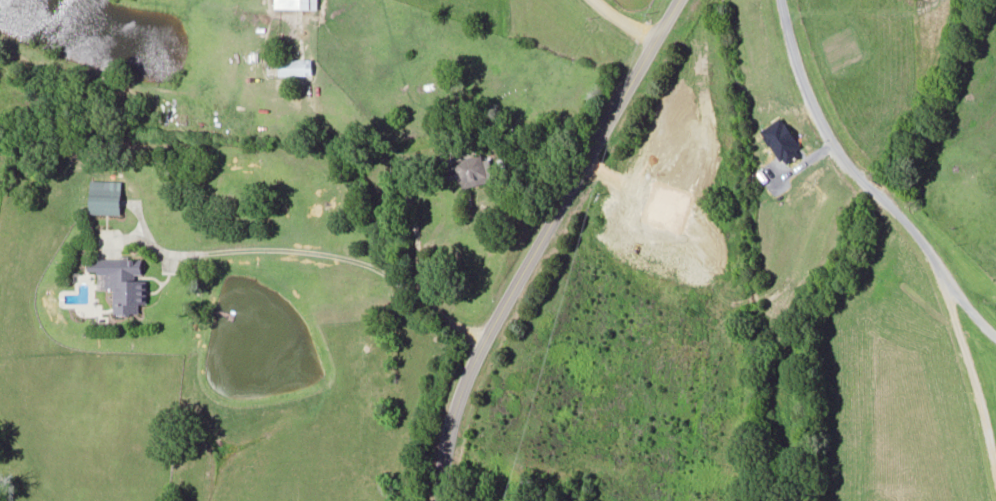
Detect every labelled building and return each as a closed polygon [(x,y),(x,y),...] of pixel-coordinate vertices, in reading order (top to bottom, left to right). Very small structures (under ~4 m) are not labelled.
[(277,58),(277,74),(310,74),(310,58),(277,58)] [(461,188),(495,179),(488,152),(454,160),(461,188)] [(88,213),(119,213),(120,178),(89,178),(88,213)] [(96,262),(97,290),(112,289),(112,314),(138,313),(138,303),(144,303),(143,264),(134,265),(134,262),(96,262)]
